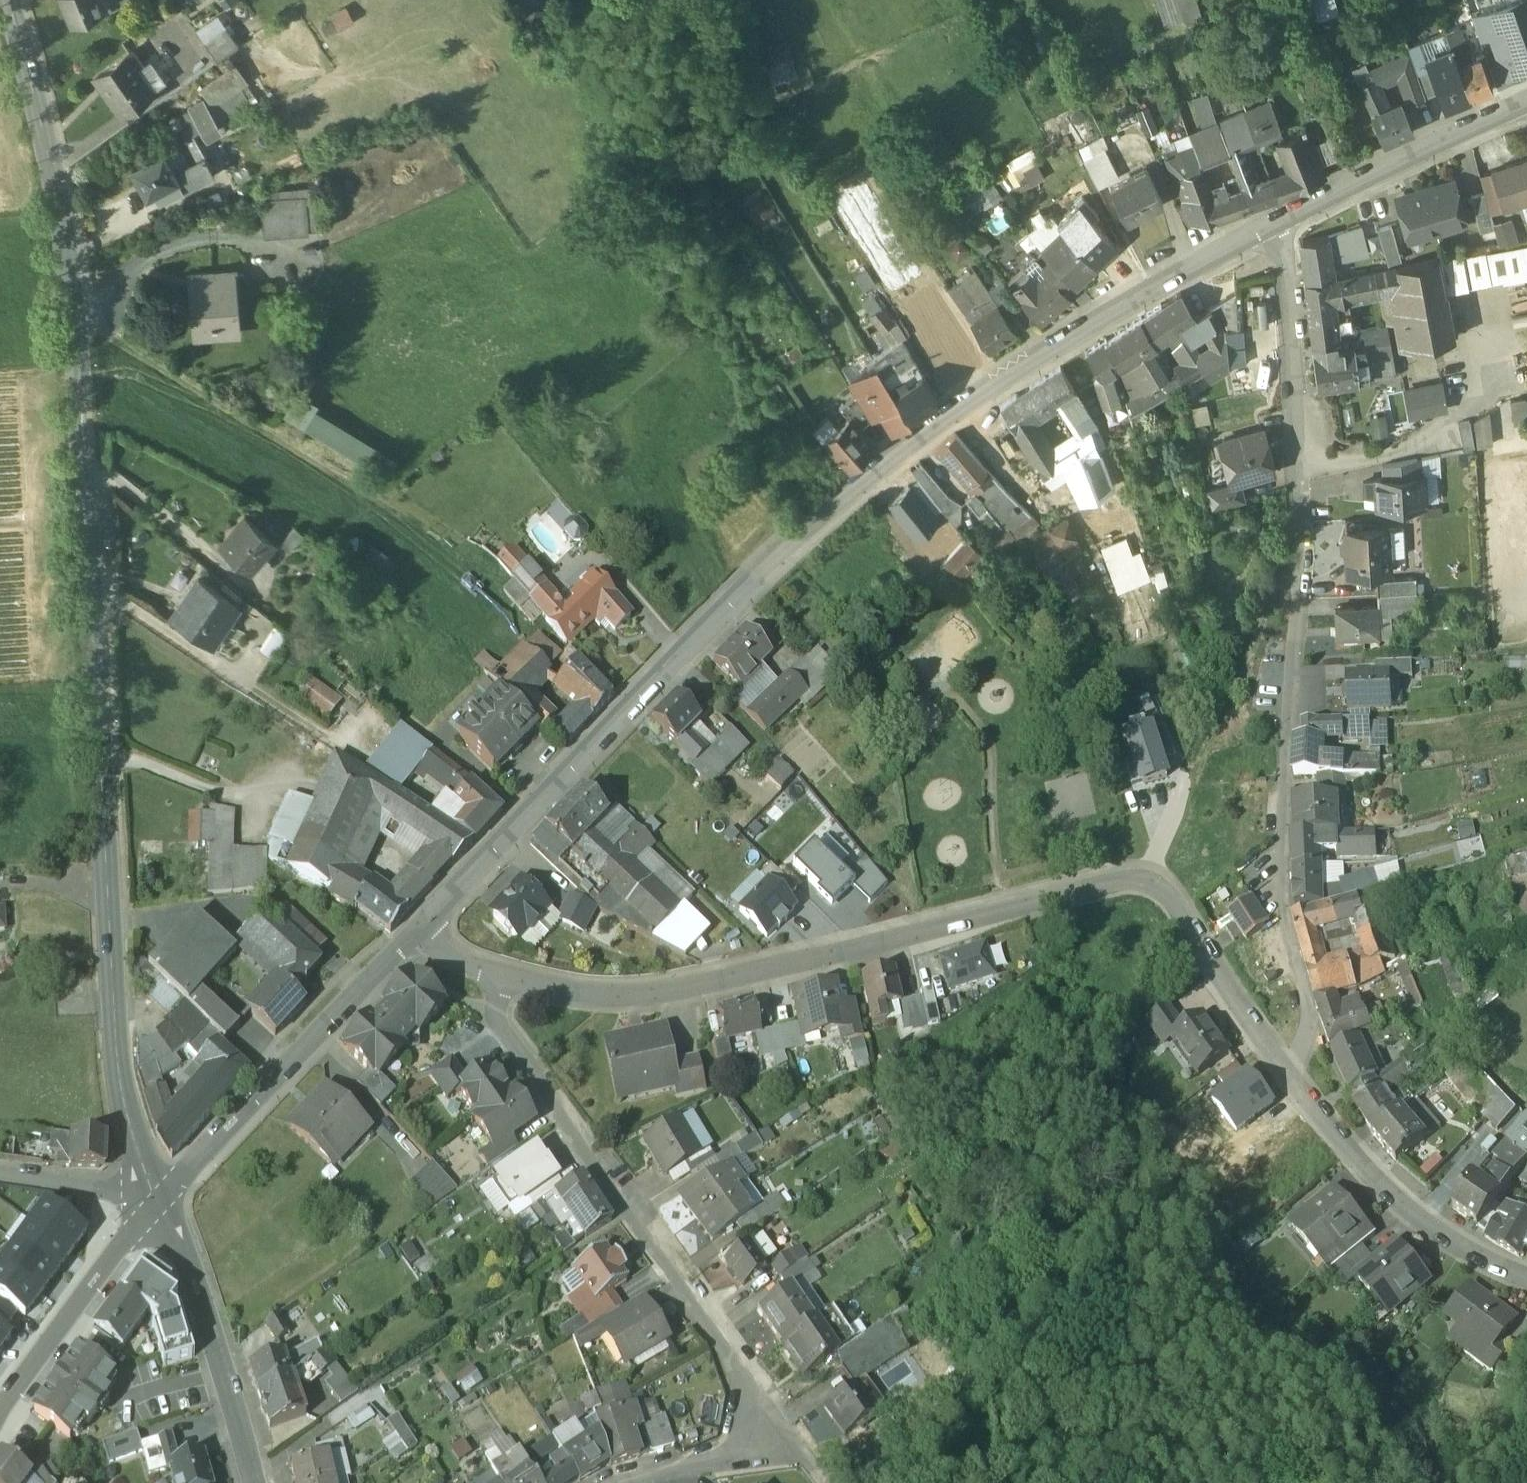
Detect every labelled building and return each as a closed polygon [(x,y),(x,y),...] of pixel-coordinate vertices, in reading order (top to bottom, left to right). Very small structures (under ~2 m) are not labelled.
[(71,21),(111,5),(109,0),(62,0),(71,21)] [(1298,19),(1335,7),(1333,0),(1292,0),(1298,19)] [(1509,2),(1526,54),(1526,0),(1514,0),(1509,2)] [(1194,1),(1181,5),(1184,16),(1197,11),(1194,1)] [(1494,7),(1498,19),(1488,23),(1492,34),(1505,72),(1526,65),(1526,54),(1509,2),(1494,7)] [(1481,38),(1492,34),(1488,23),(1498,19),(1494,7),(1473,15),(1481,38)] [(1463,11),(1442,19),(1445,29),(1458,24),(1467,21),(1463,11)] [(217,14),(195,30),(204,42),(225,27),(226,26),(217,14)] [(1467,21),(1458,24),(1470,57),(1480,54),(1480,55),(1486,53),(1474,19),(1467,21)] [(1470,57),(1458,24),(1445,29),(1451,47),(1457,63),(1470,57)] [(225,27),(204,42),(216,60),(238,45),(225,27)] [(1404,39),(1392,44),(1397,57),(1409,52),(1404,39)] [(1451,47),(1424,57),(1428,67),(1436,90),(1442,104),(1468,93),(1457,63),(1451,47)] [(131,50),(94,77),(121,114),(153,91),(137,68),(142,65),(141,64),(131,50)] [(1397,57),(1356,74),(1359,83),(1373,77),(1396,67),(1412,60),(1409,52),(1397,57)] [(1470,57),(1457,63),(1468,93),(1469,94),(1491,86),(1480,55),(1480,54),(1470,57)] [(166,82),(149,58),(141,64),(142,65),(137,68),(153,91),(166,82)] [(1416,72),(1412,60),(1396,67),(1410,101),(1425,95),(1416,72)] [(206,78),(216,97),(250,81),(240,61),(206,78)] [(1436,90),(1428,67),(1416,72),(1425,95),(1436,90)] [(1387,110),(1373,77),(1359,83),(1373,115),(1387,110)] [(240,88),(207,108),(218,128),(252,108),(240,88)] [(1269,99),(1245,108),(1255,135),(1279,126),(1269,99)] [(207,108),(203,102),(189,110),(200,129),(204,136),(218,128),(207,108)] [(1387,110),(1373,115),(1384,141),(1412,128),(1401,104),(1387,110)] [(1245,108),(1216,119),(1227,146),(1242,140),(1255,135),(1245,108)] [(189,110),(174,119),(185,137),(192,133),(192,134),(200,129),(189,110)] [(1216,119),(1188,131),(1198,157),(1226,146),(1227,146),(1216,119)] [(1292,168),(1270,175),(1276,192),(1299,184),(1324,174),(1305,126),(1279,137),(1292,168)] [(1187,130),(1172,136),(1175,144),(1163,150),(1182,193),(1207,185),(1198,162),(1198,157),(1187,130)] [(1257,179),(1242,140),(1227,146),(1226,146),(1242,184),(1249,201),(1276,192),(1270,175),(1257,179)] [(1015,180),(1044,170),(1034,141),(1005,151),(1015,180)] [(176,142),(162,149),(174,170),(204,154),(200,148),(185,156),(176,142)] [(1118,172),(1103,143),(1082,154),(1097,183),(1118,172)] [(174,170),(162,149),(131,167),(146,194),(167,183),(178,177),(174,170)] [(204,154),(174,170),(178,177),(167,183),(171,190),(180,185),(183,189),(214,172),(204,154)] [(1509,162),(1521,200),(1526,198),(1526,157),(1509,162)] [(1509,162),(1490,168),(1502,206),(1521,200),(1509,162)] [(1146,166),(1110,183),(1125,215),(1161,197),(1146,166)] [(996,188),(987,174),(974,183),(982,197),(996,188)] [(1237,174),(1224,179),(1227,189),(1242,184),(1237,174)] [(1224,179),(1207,185),(1182,193),(1192,218),(1214,211),(1215,212),(1249,201),(1242,184),(1227,189),(1224,179)] [(1455,179),(1438,184),(1432,182),(1424,184),(1437,230),(1449,227),(1451,222),(1465,218),(1455,179)] [(167,183),(155,189),(159,197),(171,190),(167,183)] [(974,183),(957,194),(966,207),(982,197),(974,183)] [(1415,187),(1411,192),(1395,196),(1406,235),(1420,231),(1424,234),(1437,230),(1424,184),(1415,187)] [(316,186),(299,188),(299,189),(278,191),(279,201),(301,199),(303,228),(319,227),(316,186)] [(1484,189),(1470,193),(1479,228),(1493,224),(1484,189)] [(1078,200),(1093,217),(1099,211),(1083,195),(1078,200)] [(279,201),(262,202),(264,232),(303,228),(301,199),(279,201)] [(1094,258),(1115,241),(1093,217),(1078,200),(1077,199),(1056,217),(1061,223),(1089,253),(1094,258)] [(1390,220),(1377,224),(1387,259),(1400,255),(1390,220)] [(1361,222),(1328,232),(1331,255),(1336,254),(1368,248),(1361,222)] [(1089,253),(1061,223),(1040,242),(1043,246),(1059,264),(1060,263),(1069,273),(1073,278),(1094,258),(1089,253)] [(1326,232),(1300,237),(1299,237),(1298,237),(1304,277),(1328,273),(1328,272),(1333,271),(1331,255),(1328,232),(1326,232)] [(1484,251),(1489,279),(1504,277),(1507,278),(1526,274),(1526,244),(1484,251)] [(1059,264),(1043,246),(1034,254),(1047,270),(1057,282),(1069,273),(1060,263),(1059,264)] [(1484,246),(1438,254),(1443,286),(1465,283),(1465,284),(1489,279),(1484,251),(1484,246)] [(1438,254),(1396,262),(1400,287),(1410,343),(1452,335),(1443,286),(1438,254)] [(1034,255),(1023,264),(1028,271),(1036,279),(1047,270),(1034,255)] [(1396,262),(1374,266),(1378,291),(1388,290),(1400,287),(1396,262)] [(1023,264),(1007,277),(1013,283),(1028,271),(1023,264)] [(1374,266),(1328,275),(1330,301),(1347,297),(1378,291),(1374,266)] [(997,304),(974,269),(947,287),(970,321),(997,304)] [(1036,279),(1028,271),(1013,283),(1040,314),(1066,293),(1057,282),(1047,270),(1036,279)] [(238,272),(204,275),(205,290),(191,292),(195,335),(218,333),(217,323),(234,321),(231,290),(239,290),(238,272)] [(1304,277),(1303,277),(1311,338),(1335,336),(1334,331),(1330,301),(1328,275),(1328,273),(1304,277)] [(1400,287),(1388,290),(1397,345),(1410,343),(1400,287)] [(1180,289),(1161,302),(1177,327),(1190,319),(1196,315),(1195,314),(1180,289)] [(1235,289),(1216,301),(1224,316),(1225,327),(1237,326),(1235,289)] [(874,296),(863,303),(870,313),(880,306),(874,296)] [(1347,297),(1330,301),(1334,331),(1352,328),(1347,297)] [(1216,301),(1206,307),(1215,321),(1225,336),(1225,327),(1224,316),(1216,301)] [(1161,302),(1117,329),(1133,354),(1149,344),(1166,334),(1173,344),(1184,338),(1177,327),(1161,302)] [(997,304),(970,321),(989,349),(1015,331),(997,304)] [(892,322),(880,306),(870,313),(882,329),(892,322)] [(1215,321),(1206,307),(1200,311),(1201,324),(1203,328),(1215,321)] [(1200,311),(1195,314),(1196,315),(1190,319),(1198,332),(1203,328),(1201,324),(1200,311)] [(1518,315),(1520,324),(1526,323),(1526,314),(1518,315)] [(882,329),(879,331),(888,347),(901,339),(906,336),(896,319),(892,322),(882,329)] [(1198,332),(1190,319),(1177,327),(1184,338),(1185,340),(1191,337),(1198,332)] [(1225,336),(1215,321),(1203,328),(1212,343),(1225,336)] [(1352,328),(1334,331),(1335,336),(1336,343),(1353,341),(1364,340),(1367,365),(1374,364),(1373,355),(1389,351),(1386,339),(1384,322),(1352,328)] [(1133,354),(1117,329),(1104,337),(1120,363),(1121,363),(1131,373),(1138,385),(1139,385),(1147,400),(1158,394),(1140,364),(1133,354)] [(1212,343),(1208,345),(1222,367),(1227,364),(1225,336),(1212,343)] [(1335,336),(1311,338),(1312,346),(1336,343),(1335,336)] [(1120,363),(1104,337),(1085,349),(1101,374),(1101,375),(1102,375),(1113,367),(1117,365),(1120,363)] [(1200,349),(1196,342),(1195,343),(1191,337),(1185,340),(1193,353),(1194,354),(1200,350),(1200,349)] [(1185,340),(1184,338),(1173,344),(1184,360),(1193,353),(1185,340)] [(921,374),(901,339),(888,347),(872,356),(877,364),(894,392),(921,374)] [(1364,340),(1353,341),(1357,377),(1368,375),(1367,365),(1364,340)] [(1312,346),(1316,382),(1357,377),(1353,341),(1336,343),(1312,346)] [(1149,344),(1133,354),(1140,364),(1156,354),(1149,344)] [(1200,349),(1200,350),(1194,354),(1203,368),(1203,369),(1208,376),(1222,367),(1208,345),(1200,349)] [(1193,353),(1184,360),(1166,371),(1174,385),(1203,369),(1203,368),(1194,354),(1193,353)] [(1156,354),(1140,364),(1158,394),(1174,385),(1166,371),(1156,354)] [(1131,373),(1121,363),(1120,363),(1117,365),(1121,379),(1131,373)] [(894,392),(877,364),(860,375),(881,411),(893,429),(910,419),(894,392)] [(1060,365),(1017,393),(1031,415),(1059,398),(1067,410),(1083,401),(1060,365)] [(1113,367),(1102,375),(1107,380),(1115,374),(1113,367)] [(1131,373),(1121,379),(1126,392),(1138,385),(1131,373)] [(921,374),(894,392),(910,419),(910,418),(937,400),(921,374)] [(1101,374),(1094,378),(1098,392),(1107,389),(1107,380),(1102,375),(1101,375),(1101,374)] [(881,411),(860,375),(849,381),(855,391),(871,417),(881,411)] [(1441,381),(1404,388),(1409,413),(1445,406),(1441,381)] [(1126,392),(1124,393),(1128,410),(1147,400),(1139,385),(1138,385),(1126,392)] [(1107,389),(1098,392),(1103,409),(1104,409),(1112,406),(1109,395),(1107,389)] [(871,417),(855,391),(838,406),(849,418),(850,417),(859,428),(871,417)] [(1118,392),(1109,395),(1112,406),(1122,403),(1118,392)] [(1031,415),(1017,393),(999,404),(1007,416),(1035,459),(1035,460),(1053,448),(1052,446),(1031,415)] [(1511,398),(1515,422),(1516,423),(1526,421),(1522,396),(1511,398)] [(295,399),(285,416),(306,429),(316,412),(295,399)] [(1095,421),(1083,401),(1067,410),(1080,430),(1089,424),(1095,421)] [(1112,406),(1104,409),(1107,417),(1117,414),(1125,411),(1122,403),(1112,406)] [(1387,408),(1370,411),(1373,429),(1390,426),(1387,408)] [(1486,411),(1475,418),(1477,445),(1490,444),(1486,411)] [(385,454),(316,412),(306,429),(374,471),(385,454)] [(1123,431),(1117,414),(1107,417),(1112,434),(1123,431)] [(1030,462),(1035,459),(1007,416),(1003,420),(1009,429),(1030,462)] [(859,428),(850,417),(849,418),(822,442),(846,469),(874,444),(859,428)] [(1096,422),(1095,421),(1089,424),(1096,443),(1103,440),(1096,422)] [(1516,423),(1518,433),(1526,431),(1526,421),(1516,423)] [(822,442),(808,426),(799,434),(814,450),(822,442)] [(1261,427),(1220,438),(1230,478),(1231,480),(1240,478),(1272,469),(1261,427)] [(1030,462),(1009,429),(993,439),(1014,472),(1030,462)] [(954,433),(938,447),(945,454),(970,483),(986,469),(954,433)] [(1076,458),(1065,439),(1052,446),(1053,448),(1062,466),(1076,458)] [(1076,458),(1062,466),(1065,471),(1080,499),(1111,485),(1099,451),(1097,445),(1076,458)] [(945,454),(938,447),(935,449),(942,457),(945,454)] [(1062,466),(1053,448),(1035,460),(1049,481),(1065,471),(1062,466)] [(395,460),(385,454),(374,471),(385,477),(395,460)] [(1417,456),(1382,463),(1383,476),(1422,474),(1422,468),(1418,468),(1417,456)] [(948,495),(923,466),(913,473),(939,506),(942,504),(946,507),(953,498),(948,495)] [(986,469),(970,483),(971,484),(968,487),(972,492),(964,499),(978,515),(986,509),(999,524),(1006,532),(1009,530),(1012,534),(1016,539),(1017,539),(1039,522),(1007,492),(993,476),(992,477),(986,469)] [(1383,476),(1376,476),(1363,479),(1363,490),(1376,491),(1376,504),(1424,502),(1422,474),(1383,476)] [(1230,478),(1206,485),(1210,505),(1245,496),(1240,478),(1231,480),(1230,478)] [(908,486),(889,502),(915,534),(934,518),(908,486)] [(961,504),(953,498),(946,507),(951,511),(961,504)] [(946,507),(942,504),(939,506),(946,515),(951,511),(946,507)] [(275,542),(244,516),(218,547),(250,573),(275,542)] [(1047,530),(1030,540),(1037,553),(1036,554),(1057,585),(1067,578),(1061,569),(1060,556),(1056,545),(1059,543),(1065,554),(1079,546),(1065,519),(1051,527),(1047,529),(1047,530)] [(576,520),(570,520),(565,524),(564,530),(573,540),(579,540),(584,536),(584,535),(585,530),(576,520)] [(1009,530),(1006,532),(999,524),(989,532),(1000,545),(1012,534),(1009,530)] [(294,527),(280,544),(289,551),(303,534),(294,527)] [(1386,528),(1345,530),(1345,534),(1340,539),(1341,547),(1346,552),(1347,572),(1388,570),(1386,528)] [(1132,538),(1104,549),(1118,585),(1146,574),(1132,538)] [(965,539),(943,563),(962,573),(978,555),(965,539)] [(512,550),(497,563),(509,577),(524,564),(512,550)] [(962,573),(943,563),(940,566),(959,576),(962,573)] [(524,564),(509,577),(513,582),(521,591),(536,577),(524,564)] [(594,575),(571,596),(575,600),(565,609),(545,586),(529,600),(528,601),(542,616),(565,643),(592,618),(598,625),(605,619),(614,629),(630,616),(594,575)] [(1071,576),(1067,578),(1057,585),(1068,599),(1080,592),(1071,576)] [(1415,576),(1375,578),(1376,592),(1376,593),(1416,590),(1415,576)] [(536,577),(521,591),(529,600),(545,586),(536,577)] [(238,606),(198,579),(171,620),(211,646),(238,606)] [(521,591),(513,582),(502,591),(518,609),(528,601),(529,600),(521,591)] [(1416,590),(1376,593),(1377,605),(1378,605),(1417,603),(1416,590)] [(542,616),(528,601),(518,609),(532,625),(542,616)] [(1377,605),(1335,607),(1335,626),(1339,625),(1340,652),(1365,650),(1365,645),(1380,644),(1378,605),(1377,605)] [(276,627),(261,650),(271,656),(285,633),(276,627)] [(771,654),(745,628),(712,661),(742,691),(733,699),(746,713),(767,693),(767,694),(778,684),(760,665),(771,654)] [(569,647),(558,658),(568,669),(577,659),(578,657),(569,647)] [(548,671),(522,648),(489,680),(501,693),(502,694),(516,708),(530,694),(530,693),(546,677),(548,671)] [(803,658),(788,673),(806,692),(822,677),(803,658)] [(613,696),(577,659),(568,669),(555,684),(576,704),(578,706),(592,718),(613,696)] [(1412,664),(1376,666),(1376,680),(1388,679),(1388,680),(1413,679),(1412,664)] [(767,693),(746,713),(765,732),(806,692),(788,673),(787,674),(787,675),(778,684),(767,694),(767,693)] [(296,697),(329,721),(344,700),(311,676),(296,697)] [(1376,680),(1348,681),(1350,713),(1390,711),(1388,680),(1388,679),(1376,680)] [(530,693),(530,694),(516,708),(535,727),(540,732),(555,718),(530,693)] [(502,694),(476,720),(472,716),(466,722),(470,726),(459,738),(492,771),(535,727),(516,708),(502,694)] [(699,722),(675,698),(652,721),(676,744),(687,733),(699,722)] [(578,706),(569,715),(582,728),(592,718),(578,706)] [(582,728),(569,715),(563,721),(576,734),(582,728)] [(576,734),(563,721),(557,727),(571,740),(576,734)] [(744,732),(735,724),(731,729),(739,737),(744,732)] [(1370,724),(1342,726),(1343,744),(1371,742),(1370,724)] [(1342,726),(1321,727),(1322,744),(1323,744),(1343,744),(1342,726)] [(432,752),(401,727),(365,771),(398,793),(408,782),(421,766),(432,752)] [(1321,727),(1302,728),(1303,744),(1295,744),(1293,780),(1333,780),(1332,761),(1323,761),(1323,744),(1322,744),(1321,727)] [(731,729),(729,728),(720,737),(737,756),(747,746),(739,737),(731,729)] [(1165,729),(1153,733),(1163,764),(1177,760),(1165,729)] [(704,752),(687,733),(676,744),(693,762),(704,752)] [(1153,733),(1130,740),(1138,762),(1145,786),(1168,779),(1153,733)] [(693,762),(689,766),(708,786),(738,756),(737,756),(720,737),(704,752),(693,762)] [(469,782),(432,752),(421,766),(458,795),(469,782)] [(311,809),(305,823),(353,845),(370,809),(376,813),(392,791),(336,756),(311,809)] [(1371,760),(1332,761),(1333,780),(1333,781),(1345,781),(1381,780),(1380,762),(1380,758),(1371,759),(1371,760)] [(1392,761),(1380,762),(1381,780),(1393,779),(1393,768),(1392,761)] [(1134,790),(1145,786),(1138,762),(1126,766),(1134,790)] [(1333,781),(1319,782),(1320,805),(1336,804),(1337,806),(1346,805),(1345,781),(1333,781)] [(458,795),(451,801),(445,796),(432,813),(451,827),(473,842),(501,812),(469,782),(458,795)] [(581,790),(544,829),(570,853),(588,835),(607,815),(581,790)] [(433,818),(392,791),(376,813),(416,840),(433,818)] [(311,809),(292,800),(286,814),(305,823),(311,809)] [(1320,805),(1296,806),(1298,841),(1319,840),(1338,839),(1337,806),(1336,804),(1320,805)] [(607,815),(588,835),(614,860),(620,853),(612,845),(625,833),(623,831),(632,822),(615,806),(614,807),(614,808),(607,815)] [(229,813),(209,808),(207,896),(230,894),(230,859),(229,813)] [(286,814),(273,842),(292,851),(305,823),(286,814)] [(472,844),(433,817),(433,818),(416,840),(431,850),(450,863),(452,865),(472,844)] [(632,822),(623,831),(625,833),(612,845),(620,853),(621,852),(625,856),(645,836),(632,822)] [(353,845),(305,823),(292,851),(340,874),(353,845)] [(570,853),(544,829),(532,841),(583,891),(575,900),(594,910),(613,920),(626,907),(596,878),(570,853)] [(614,860),(588,835),(570,853),(596,878),(614,860)] [(645,836),(625,856),(637,868),(648,856),(651,853),(647,850),(653,843),(645,836)] [(1374,838),(1321,841),(1321,858),(1338,857),(1339,862),(1357,861),(1357,856),(1375,854),(1374,838)] [(1298,841),(1293,842),(1294,875),(1322,874),(1321,858),(1321,841),(1319,841),(1319,840),(1298,841)] [(292,851),(273,842),(264,861),(265,861),(330,892),(327,896),(332,899),(346,877),(340,874),(292,851)] [(831,907),(852,886),(862,877),(854,868),(847,861),(839,869),(814,844),(793,864),(818,890),(816,892),(831,907)] [(450,863),(431,850),(420,863),(437,876),(450,863)] [(625,856),(621,852),(614,860),(596,878),(626,907),(651,881),(625,856)] [(691,897),(648,856),(637,868),(651,881),(679,909),(691,897)] [(264,861),(230,859),(230,894),(264,890),(265,861),(264,861)] [(863,859),(854,868),(862,877),(852,886),(869,903),(888,884),(863,859)] [(420,863),(390,897),(397,903),(398,903),(408,910),(431,887),(428,885),(437,876),(420,863)] [(768,882),(786,900),(795,890),(771,865),(761,875),(768,882)] [(1398,870),(1374,877),(1379,893),(1380,896),(1402,889),(1398,870)] [(360,880),(349,872),(346,877),(332,899),(343,906),(360,880)] [(1322,874),(1294,875),(1295,913),(1323,912),(1322,896),(1322,874)] [(1495,876),(1482,880),(1486,898),(1500,896),(1495,876)] [(1374,877),(1341,889),(1342,893),(1345,905),(1379,893),(1374,877)] [(369,885),(360,880),(343,906),(352,912),(354,907),(389,933),(408,910),(398,903),(397,903),(390,897),(389,898),(370,884),(369,885)] [(626,907),(613,920),(650,940),(679,909),(651,881),(626,907)] [(786,900),(768,882),(739,911),(766,938),(776,928),(778,929),(786,921),(785,919),(795,910),(786,900)] [(545,908),(521,885),(517,885),(492,911),(493,916),(514,936),(518,936),(525,929),(529,933),(540,922),(536,917),(545,908)] [(1342,893),(1322,896),(1323,912),(1323,913),(1345,905),(1342,893)] [(575,900),(570,897),(558,920),(582,933),(594,910),(575,900)] [(1377,897),(1358,903),(1362,917),(1356,918),(1358,924),(1383,918),(1377,897)] [(1358,903),(1318,915),(1324,934),(1351,925),(1356,919),(1356,918),(1362,917),(1358,903)] [(325,945),(287,908),(275,921),(313,958),(325,945)] [(705,934),(679,909),(650,940),(683,957),(705,934)] [(275,921),(264,911),(240,937),(281,977),(278,980),(292,993),(320,964),(313,958),(275,921)] [(1250,913),(1241,912),(1231,921),(1235,928),(1244,941),(1248,948),(1266,934),(1266,931),(1254,913),(1252,912),(1250,913)] [(195,915),(148,966),(159,977),(182,1000),(195,986),(199,991),(234,953),(195,915)] [(1318,915),(1292,923),(1296,939),(1302,956),(1319,951),(1316,939),(1325,937),(1324,934),(1318,915)] [(1387,933),(1383,918),(1358,924),(1363,940),(1387,933)] [(1244,941),(1235,928),(1226,934),(1235,946),(1244,941)] [(1387,933),(1363,940),(1367,955),(1369,961),(1371,970),(1381,968),(1396,963),(1387,933)] [(1363,940),(1341,945),(1346,960),(1367,955),(1363,940)] [(948,992),(991,979),(982,948),(939,961),(948,992)] [(1319,951),(1302,956),(1316,1007),(1335,1001),(1358,995),(1349,966),(1348,966),(1325,973),(1319,951)] [(1367,955),(1346,960),(1348,966),(1349,966),(1362,962),(1369,961),(1367,955)] [(1369,961),(1362,962),(1365,972),(1371,970),(1369,961)] [(1362,962),(1349,966),(1358,995),(1370,988),(1365,972),(1362,962)] [(1459,964),(1444,969),(1458,1006),(1472,1001),(1459,964)] [(1371,970),(1365,972),(1370,988),(1386,979),(1381,968),(1371,970)] [(151,969),(142,977),(150,985),(159,977),(151,969)] [(893,970),(861,977),(872,1025),(885,1022),(882,1008),(897,1004),(900,1004),(900,1003),(893,970)] [(1408,971),(1398,976),(1404,989),(1414,985),(1408,971)] [(150,985),(143,993),(167,1018),(184,1002),(182,1000),(159,977),(150,985)] [(387,1005),(370,1023),(368,1021),(344,1046),(349,1050),(347,1052),(367,1072),(371,1076),(374,1073),(378,1077),(402,1052),(399,1050),(416,1033),(419,1035),(442,1010),(438,1006),(440,1003),(415,980),(413,982),(409,978),(385,1003),(387,1005)] [(278,980),(248,1012),(274,1036),(304,1004),(292,993),(278,980)] [(1424,1011),(1414,985),(1404,989),(1414,1015),(1424,1011)] [(199,991),(195,986),(182,1000),(184,1002),(199,1017),(212,1003),(199,991)] [(808,992),(793,995),(801,1031),(814,1028),(823,1034),(841,1030),(842,1030),(837,1007),(838,1007),(835,991),(809,996),(808,992)] [(921,993),(927,1026),(939,1024),(933,991),(921,993)] [(921,998),(905,1002),(911,1029),(927,1026),(921,998)] [(1352,1022),(1349,1013),(1340,1017),(1335,1001),(1316,1007),(1331,1053),(1372,1035),(1372,1034),(1365,1017),(1365,1016),(1359,1019),(1352,1022)] [(199,1017),(184,1002),(167,1018),(165,1020),(199,1059),(215,1041),(219,1037),(199,1017)] [(911,1029),(905,1002),(900,1003),(900,1004),(897,1004),(903,1031),(911,1029)] [(212,1003),(199,1017),(219,1037),(224,1041),(237,1027),(212,1003)] [(753,1004),(718,1011),(724,1041),(724,1042),(760,1034),(753,1004)] [(838,1007),(837,1007),(842,1030),(841,1030),(843,1039),(861,1035),(855,1004),(838,1007)] [(1480,1020),(1474,1005),(1468,1008),(1473,1023),(1480,1020)] [(1381,1010),(1365,1017),(1372,1034),(1388,1027),(1384,1018),(1385,1018),(1381,1010)] [(1409,1010),(1396,1015),(1399,1022),(1402,1021),(1412,1016),(1409,1010)] [(1356,1011),(1349,1013),(1352,1022),(1359,1019),(1356,1011)] [(1169,1013),(1148,1028),(1165,1052),(1173,1046),(1186,1036),(1169,1013)] [(1186,1036),(1173,1046),(1179,1054),(1176,1055),(1176,1057),(1189,1074),(1190,1074),(1192,1072),(1199,1081),(1230,1059),(1204,1023),(1186,1036)] [(1404,1027),(1371,1041),(1376,1054),(1410,1040),(1407,1033),(1404,1027)] [(663,1029),(606,1042),(611,1065),(609,1065),(610,1069),(612,1068),(615,1086),(638,1081),(641,1095),(675,1088),(671,1066),(663,1029)] [(778,1030),(764,1032),(769,1058),(784,1056),(778,1030)] [(173,1054),(158,1035),(147,1039),(155,1065),(173,1054)] [(863,1037),(849,1040),(853,1063),(867,1060),(863,1037)] [(147,1039),(136,1041),(137,1070),(136,1071),(137,1072),(155,1065),(147,1039)] [(1443,1040),(1416,1058),(1403,1067),(1411,1079),(1413,1081),(1452,1052),(1443,1040)] [(171,1115),(162,1125),(178,1150),(225,1097),(248,1072),(215,1041),(199,1059),(196,1063),(185,1077),(195,1086),(187,1096),(182,1101),(182,1102),(171,1115)] [(724,1041),(713,1043),(716,1061),(728,1058),(724,1042),(724,1041)] [(1371,1041),(1331,1058),(1351,1102),(1388,1077),(1381,1063),(1380,1064),(1376,1054),(1371,1041)] [(173,1054),(155,1065),(159,1077),(180,1063),(173,1054)] [(1467,1063),(1463,1058),(1455,1064),(1459,1069),(1467,1063)] [(696,1060),(671,1066),(675,1088),(676,1096),(702,1091),(696,1060)] [(451,1061),(430,1076),(438,1087),(459,1073),(451,1061)] [(1459,1069),(1447,1079),(1466,1105),(1469,1103),(1476,1109),(1473,1112),(1498,1135),(1519,1114),(1470,1061),(1459,1069)] [(155,1065),(137,1072),(143,1093),(162,1087),(159,1077),(155,1065)] [(511,1096),(491,1067),(466,1083),(455,1091),(456,1092),(476,1120),(511,1096)] [(1351,1102),(1350,1103),(1364,1125),(1388,1110),(1393,1106),(1387,1098),(1386,1099),(1385,1096),(1411,1079),(1403,1067),(1388,1077),(1351,1102)] [(1247,1082),(1237,1069),(1216,1087),(1226,1099),(1247,1082)] [(371,1076),(367,1072),(356,1084),(375,1103),(390,1088),(378,1077),(374,1073),(371,1076)] [(459,1073),(438,1087),(446,1099),(456,1092),(455,1091),(466,1083),(459,1073)] [(1214,1108),(1238,1138),(1275,1108),(1251,1079),(1247,1082),(1226,1099),(1214,1108)] [(182,1083),(174,1093),(182,1101),(187,1096),(183,1093),(187,1088),(182,1083)] [(162,1087),(143,1093),(156,1133),(162,1125),(171,1115),(162,1087)] [(368,1130),(325,1090),(290,1127),(332,1167),(368,1130)] [(476,1120),(474,1122),(491,1147),(492,1149),(507,1139),(509,1138),(506,1134),(518,1126),(521,1130),(532,1122),(513,1095),(511,1096),(476,1120)] [(1393,1106),(1388,1110),(1394,1120),(1400,1115),(1410,1106),(1411,1107),(1412,1107),(1405,1098),(1393,1106)] [(1388,1110),(1364,1125),(1372,1138),(1394,1120),(1388,1110)] [(1394,1120),(1372,1138),(1397,1167),(1425,1143),(1400,1115),(1394,1120)] [(1518,1130),(1523,1134),(1512,1146),(1511,1147),(1526,1161),(1526,1119),(1518,1130)] [(698,1155),(677,1121),(645,1140),(665,1175),(684,1164),(684,1163),(698,1155)] [(178,1150),(162,1125),(156,1133),(171,1158),(178,1150)] [(71,1135),(51,1132),(49,1151),(61,1152),(60,1165),(69,1167),(71,1135)] [(105,1136),(71,1135),(69,1167),(104,1168),(105,1136)] [(755,1136),(734,1148),(741,1159),(762,1147),(755,1136)] [(507,1139),(492,1149),(491,1147),(480,1155),(489,1168),(515,1151),(507,1139)] [(1474,1183),(1453,1213),(1478,1230),(1512,1181),(1526,1165),(1526,1161),(1511,1147),(1512,1146),(1508,1144),(1494,1158),(1504,1167),(1499,1172),(1485,1191),(1474,1183)] [(684,1164),(690,1174),(715,1160),(708,1150),(684,1164)] [(535,1152),(497,1178),(507,1192),(508,1193),(511,1191),(518,1202),(525,1197),(554,1177),(553,1176),(545,1165),(544,1165),(535,1152)] [(431,1164),(407,1187),(428,1210),(456,1191),(431,1164)] [(728,1169),(678,1196),(695,1219),(734,1191),(740,1186),(728,1169)] [(610,1221),(581,1175),(562,1187),(553,1193),(561,1205),(563,1204),(585,1238),(610,1221)] [(554,1177),(525,1197),(532,1207),(549,1195),(553,1193),(562,1187),(554,1176),(553,1176),(554,1177)] [(507,1192),(498,1179),(492,1183),(501,1196),(507,1192)] [(762,1203),(747,1181),(740,1186),(734,1191),(749,1213),(762,1203)] [(734,1191),(695,1219),(711,1242),(749,1214),(750,1213),(749,1213),(734,1191)] [(762,1203),(749,1213),(750,1213),(749,1214),(757,1225),(783,1208),(774,1195),(762,1203)] [(1335,1195),(1292,1231),(1312,1255),(1327,1243),(1338,1256),(1363,1235),(1343,1212),(1347,1209),(1335,1195)] [(72,1252),(87,1230),(48,1201),(32,1222),(72,1252)] [(1507,1205),(1499,1217),(1511,1224),(1508,1229),(1496,1222),(1484,1240),(1500,1250),(1519,1261),(1526,1248),(1526,1216),(1507,1205)] [(749,1214),(735,1225),(742,1235),(757,1225),(749,1214)] [(56,1273),(72,1252),(32,1222),(16,1243),(56,1273)] [(1363,1235),(1338,1256),(1347,1266),(1363,1253),(1372,1246),(1363,1235)] [(40,1294),(56,1273),(16,1243),(0,1265),(40,1294)] [(748,1244),(724,1261),(742,1286),(766,1270),(748,1244)] [(609,1259),(603,1249),(573,1269),(596,1302),(609,1293),(625,1282),(619,1272),(625,1268),(615,1255),(609,1259)] [(1376,1268),(1358,1283),(1359,1284),(1378,1307),(1390,1297),(1401,1309),(1429,1286),(1398,1250),(1376,1268)] [(788,1253),(770,1265),(779,1278),(796,1266),(788,1253)] [(1347,1266),(1333,1278),(1341,1287),(1350,1279),(1356,1286),(1359,1284),(1358,1283),(1376,1268),(1363,1253),(1347,1266)] [(171,1280),(143,1260),(119,1292),(147,1313),(165,1289),(171,1280)] [(796,1266),(779,1278),(786,1288),(790,1286),(791,1287),(801,1280),(814,1272),(806,1260),(796,1266)] [(40,1294),(0,1265),(0,1294),(20,1309),(26,1313),(40,1294)] [(823,1314),(801,1280),(791,1287),(803,1306),(813,1321),(823,1314)] [(786,1288),(770,1300),(775,1307),(761,1316),(780,1343),(810,1323),(800,1308),(803,1306),(791,1287),(790,1286),(786,1288)] [(152,1328),(163,1364),(194,1356),(180,1309),(173,1303),(177,1297),(165,1289),(147,1313),(157,1320),(152,1328)] [(1516,1325),(1472,1291),(1452,1317),(1473,1334),(1459,1352),(1482,1370),(1497,1350),(1516,1325)] [(147,1313),(119,1292),(94,1326),(122,1347),(147,1313)] [(620,1310),(609,1293),(596,1302),(579,1313),(589,1328),(599,1322),(620,1310)] [(20,1309),(0,1294),(0,1311),(12,1320),(20,1309)] [(642,1297),(623,1308),(629,1319),(648,1308),(642,1297)] [(921,1302),(906,1312),(912,1322),(915,1320),(928,1312),(921,1302)] [(813,1321),(803,1306),(800,1308),(810,1323),(813,1321)] [(620,1310),(599,1322),(606,1335),(611,1332),(610,1330),(629,1319),(623,1308),(620,1310)] [(629,1319),(610,1330),(611,1332),(606,1335),(623,1364),(666,1339),(648,1308),(629,1319)] [(904,1308),(890,1318),(899,1331),(912,1322),(906,1312),(904,1308)] [(5,1329),(12,1320),(0,1311),(0,1326),(5,1329)] [(286,1317),(282,1312),(277,1315),(280,1321),(286,1317)] [(810,1323),(780,1343),(785,1351),(788,1349),(806,1376),(822,1365),(822,1364),(837,1354),(824,1336),(836,1328),(826,1312),(823,1314),(813,1321),(810,1323)] [(280,1321),(277,1315),(265,1323),(276,1342),(288,1334),(280,1321)] [(848,1345),(841,1350),(841,1351),(849,1363),(883,1341),(899,1331),(890,1318),(890,1317),(865,1334),(848,1345)] [(912,1322),(899,1331),(906,1350),(924,1338),(915,1320),(912,1322)] [(858,1323),(841,1335),(848,1345),(865,1334),(858,1323)] [(11,1334),(5,1329),(0,1326),(0,1348),(11,1334)] [(836,1328),(824,1336),(837,1354),(841,1351),(841,1350),(848,1345),(841,1335),(836,1328)] [(899,1331),(883,1341),(894,1358),(906,1350),(899,1331)] [(849,1363),(841,1368),(849,1380),(866,1369),(870,1375),(894,1358),(883,1341),(849,1363)] [(315,1346),(289,1359),(291,1363),(286,1365),(290,1378),(292,1377),(309,1363),(320,1355),(315,1346)] [(78,1349),(60,1374),(59,1374),(51,1384),(52,1385),(33,1410),(69,1436),(82,1419),(87,1423),(106,1396),(101,1392),(114,1375),(78,1349)] [(1497,1350),(1482,1370),(1494,1379),(1509,1360),(1497,1350)] [(320,1355),(309,1363),(319,1377),(333,1366),(323,1353),(320,1355)] [(282,1355),(248,1367),(256,1389),(290,1378),(286,1365),(282,1355)] [(309,1363),(292,1377),(294,1385),(301,1383),(307,1387),(319,1377),(309,1363)] [(466,1392),(483,1381),(473,1365),(456,1376),(466,1392)] [(339,1373),(323,1385),(330,1394),(346,1382),(339,1373)] [(290,1378),(256,1389),(261,1404),(260,1404),(264,1415),(264,1414),(269,1429),(305,1417),(294,1385),(292,1377),(290,1378)] [(864,1379),(854,1385),(829,1403),(837,1415),(831,1419),(844,1437),(884,1408),(864,1379)] [(346,1382),(330,1394),(340,1406),(357,1395),(346,1382)] [(632,1407),(625,1385),(617,1387),(621,1400),(625,1410),(632,1407)] [(617,1387),(594,1395),(599,1408),(621,1400),(617,1387)] [(594,1394),(566,1406),(572,1420),(599,1409),(599,1408),(594,1395),(594,1394)] [(625,1410),(616,1413),(618,1418),(597,1425),(609,1463),(610,1466),(638,1458),(631,1434),(639,1431),(632,1407),(625,1410)] [(369,1409),(351,1419),(358,1430),(376,1420),(369,1409)] [(663,1415),(640,1423),(650,1454),(673,1445),(663,1415)] [(415,1447),(396,1417),(386,1424),(406,1453),(415,1447)] [(136,1429),(103,1440),(109,1459),(142,1448),(141,1443),(136,1429)] [(584,1442),(562,1456),(577,1480),(579,1482),(609,1463),(599,1432),(584,1442)] [(578,1433),(556,1447),(557,1449),(562,1456),(584,1442),(578,1433)] [(171,1435),(158,1438),(166,1466),(166,1468),(171,1466),(169,1461),(177,1458),(171,1435)] [(158,1438),(141,1443),(142,1448),(144,1448),(150,1471),(166,1466),(158,1438)] [(556,1447),(551,1439),(546,1442),(552,1452),(557,1449),(556,1447)] [(508,1440),(494,1449),(501,1460),(502,1461),(503,1463),(504,1462),(517,1454),(508,1440)] [(341,1441),(314,1447),(317,1458),(328,1456),(343,1452),(341,1441)] [(546,1442),(521,1458),(528,1470),(532,1475),(544,1467),(540,1460),(552,1452),(546,1442)] [(494,1449),(484,1456),(491,1467),(501,1460),(494,1449)] [(0,1453),(0,1482),(23,1482),(31,1473),(29,1471),(1,1451),(0,1453)] [(169,1461),(171,1466),(175,1482),(212,1482),(203,1451),(177,1458),(169,1461)] [(517,1454),(504,1462),(510,1471),(515,1478),(528,1470),(521,1458),(517,1454)] [(289,1464),(294,1482),(330,1482),(334,1482),(328,1456),(317,1458),(289,1464)] [(548,1465),(555,1475),(542,1482),(573,1482),(577,1480),(562,1456),(548,1465)] [(501,1460),(491,1467),(499,1479),(510,1471),(504,1462),(503,1463),(502,1461),(501,1460)] [(23,1482),(48,1482),(50,1480),(39,1463),(36,1461),(29,1471),(31,1473),(23,1482)] [(508,1482),(537,1482),(532,1475),(528,1470),(515,1478),(508,1482)] [(499,1479),(501,1482),(508,1482),(515,1478),(510,1471),(499,1479)]
